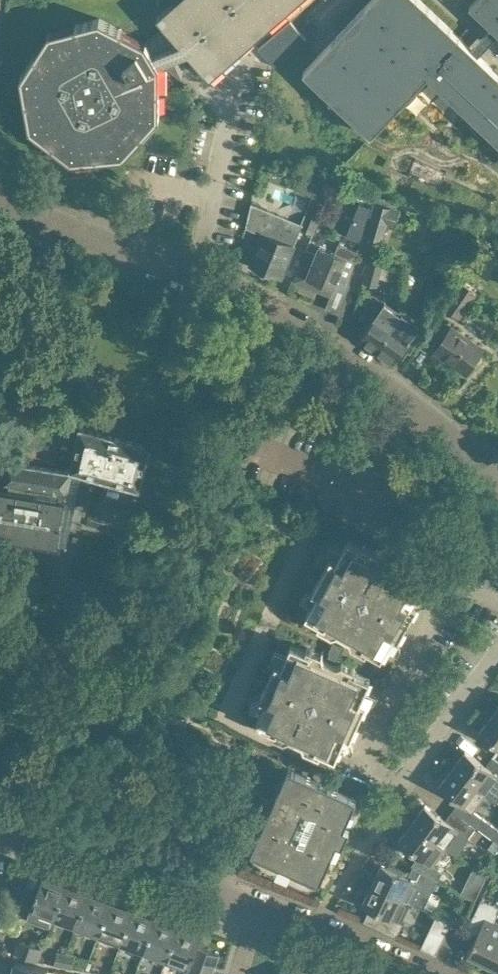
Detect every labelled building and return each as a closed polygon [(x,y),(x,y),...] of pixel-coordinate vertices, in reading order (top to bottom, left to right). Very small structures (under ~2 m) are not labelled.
[(299,0),(176,0),(157,17),(165,26),(146,42),(100,18),(49,32),(20,76),(29,128),(71,160),(124,156),(160,117),(160,65),(162,64),(182,79),(186,54),(189,53),(210,78),(299,0)] [(304,71),(371,135),(428,75),(497,141),(497,73),(472,48),(421,0),(371,0),(304,71)] [(470,5),(492,26),(497,31),(497,0),(474,0),(470,5)] [(166,163),(177,167),(183,149),(172,145),(166,163)] [(326,204),(333,188),(332,187),(335,179),(322,175),(312,198),(326,204)] [(315,233),(326,204),(312,198),(302,221),(299,227),(302,228),(315,233)] [(395,223),(400,206),(376,199),(367,232),(384,237),(388,221),(395,223)] [(263,233),(251,262),(282,275),(296,243),(302,228),(299,227),(302,221),(285,215),(282,221),(262,212),(255,230),(263,233)] [(350,284),(360,250),(339,242),(335,252),(321,246),(317,254),(307,250),(294,280),(331,295),(337,279),(350,284)] [(377,287),(384,263),(369,259),(363,283),(377,287)] [(461,317),(477,292),(476,291),(482,282),(469,274),(464,281),(462,280),(445,306),(461,317)] [(377,350),(402,314),(401,311),(387,302),(381,309),(361,339),(377,350)] [(411,351),(423,327),(420,324),(421,313),(401,307),(401,311),(402,314),(377,350),(394,362),(396,359),(401,362),(409,350),(411,351)] [(487,346),(454,324),(436,351),(468,373),(487,346)] [(81,427),(72,469),(71,471),(9,461),(6,481),(9,482),(8,489),(0,487),(0,533),(59,543),(59,542),(60,542),(66,544),(82,473),(82,471),(139,488),(150,446),(81,427)] [(412,602),(418,592),(424,581),(410,574),(409,569),(398,563),(397,562),(391,563),(380,557),(378,551),(364,543),(362,547),(348,539),(336,560),(331,557),(312,591),(317,594),(306,615),(320,623),(318,626),(333,634),(338,633),(350,640),(351,644),(363,651),(368,649),(382,657),(394,636),(399,639),(417,605),(412,602)] [(361,701),(366,689),(370,678),(356,672),(355,667),(342,661),(337,664),(324,658),(323,653),(307,646),(306,650),(291,643),(281,665),(276,663),(260,699),(266,701),(256,723),(270,730),(269,733),(283,739),(283,740),(290,737),(302,743),(304,750),(305,749),(316,753),(321,751),(336,758),(345,736),(351,738),(366,703),(361,701)] [(493,714),(479,731),(497,746),(497,718),(493,714)] [(452,768),(487,794),(497,801),(497,760),(496,758),(489,768),(466,750),(452,768)] [(344,827),(357,798),(289,767),(251,852),(319,882),(337,842),(343,845),(350,829),(344,827)] [(487,794),(452,768),(439,786),(462,803),(455,812),(476,827),(477,826),(494,839),(497,841),(497,828),(475,811),(487,794)] [(476,827),(455,812),(448,822),(425,804),(412,822),(447,848),(456,855),(476,827)] [(447,848),(412,822),(398,840),(422,857),(415,866),(437,880),(443,872),(434,865),(447,848)] [(494,839),(489,846),(496,852),(497,849),(497,841),(494,839)] [(425,908),(437,880),(415,866),(413,865),(407,876),(382,863),(372,883),(411,902),(425,908)] [(54,917),(67,884),(44,876),(38,890),(26,886),(20,905),(31,909),(28,918),(50,926),(54,917)] [(372,883),(363,903),(372,908),(366,920),(396,934),(411,902),(372,883)] [(77,926),(89,893),(67,884),(54,917),(77,926)] [(99,934),(111,901),(89,893),(77,926),(99,934)] [(497,942),(497,920),(488,915),(492,905),(480,899),(469,922),(480,928),(467,954),(488,963),(497,942)] [(122,942),(134,909),(111,901),(99,934),(122,942)] [(144,950),(156,918),(134,909),(122,942),(144,950)] [(442,941),(453,918),(442,913),(425,948),(436,953),(442,941)] [(166,959),(179,926),(156,918),(144,950),(166,959)] [(452,946),(464,923),(453,918),(442,941),(452,946)] [(189,968),(193,957),(197,946),(202,934),(179,926),(166,959),(188,967),(189,968)] [(44,948),(20,939),(15,952),(39,961),(44,948)] [(488,963),(497,968),(497,942),(488,963)] [(215,965),(219,954),(197,946),(193,957),(215,965)] [(64,966),(67,952),(58,950),(55,964),(64,966)] [(76,953),(67,952),(64,966),(73,967),(76,953)] [(215,965),(193,957),(189,968),(206,973),(212,973),(215,965)] [(50,968),(15,961),(12,973),(49,973),(50,968)]
